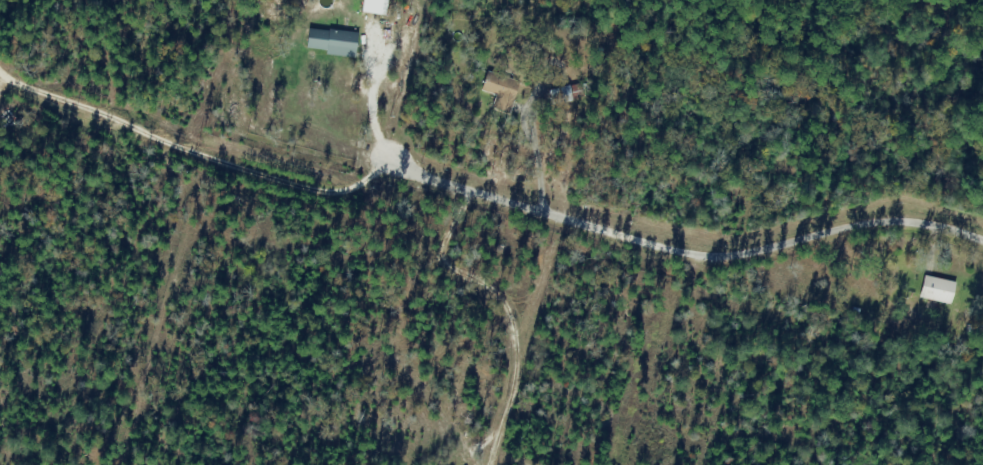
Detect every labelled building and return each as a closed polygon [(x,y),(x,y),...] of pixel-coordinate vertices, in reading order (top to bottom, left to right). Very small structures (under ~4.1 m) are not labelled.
[(304,50),(354,55),(356,32),(307,27),(304,50)] [(518,81),(486,71),(480,90),(496,95),(492,107),(508,113),(518,81)] [(559,95),(559,102),(573,100),(571,86),(549,88),(550,96),(559,95)] [(949,304),(954,282),(923,275),(918,297),(949,304)]
